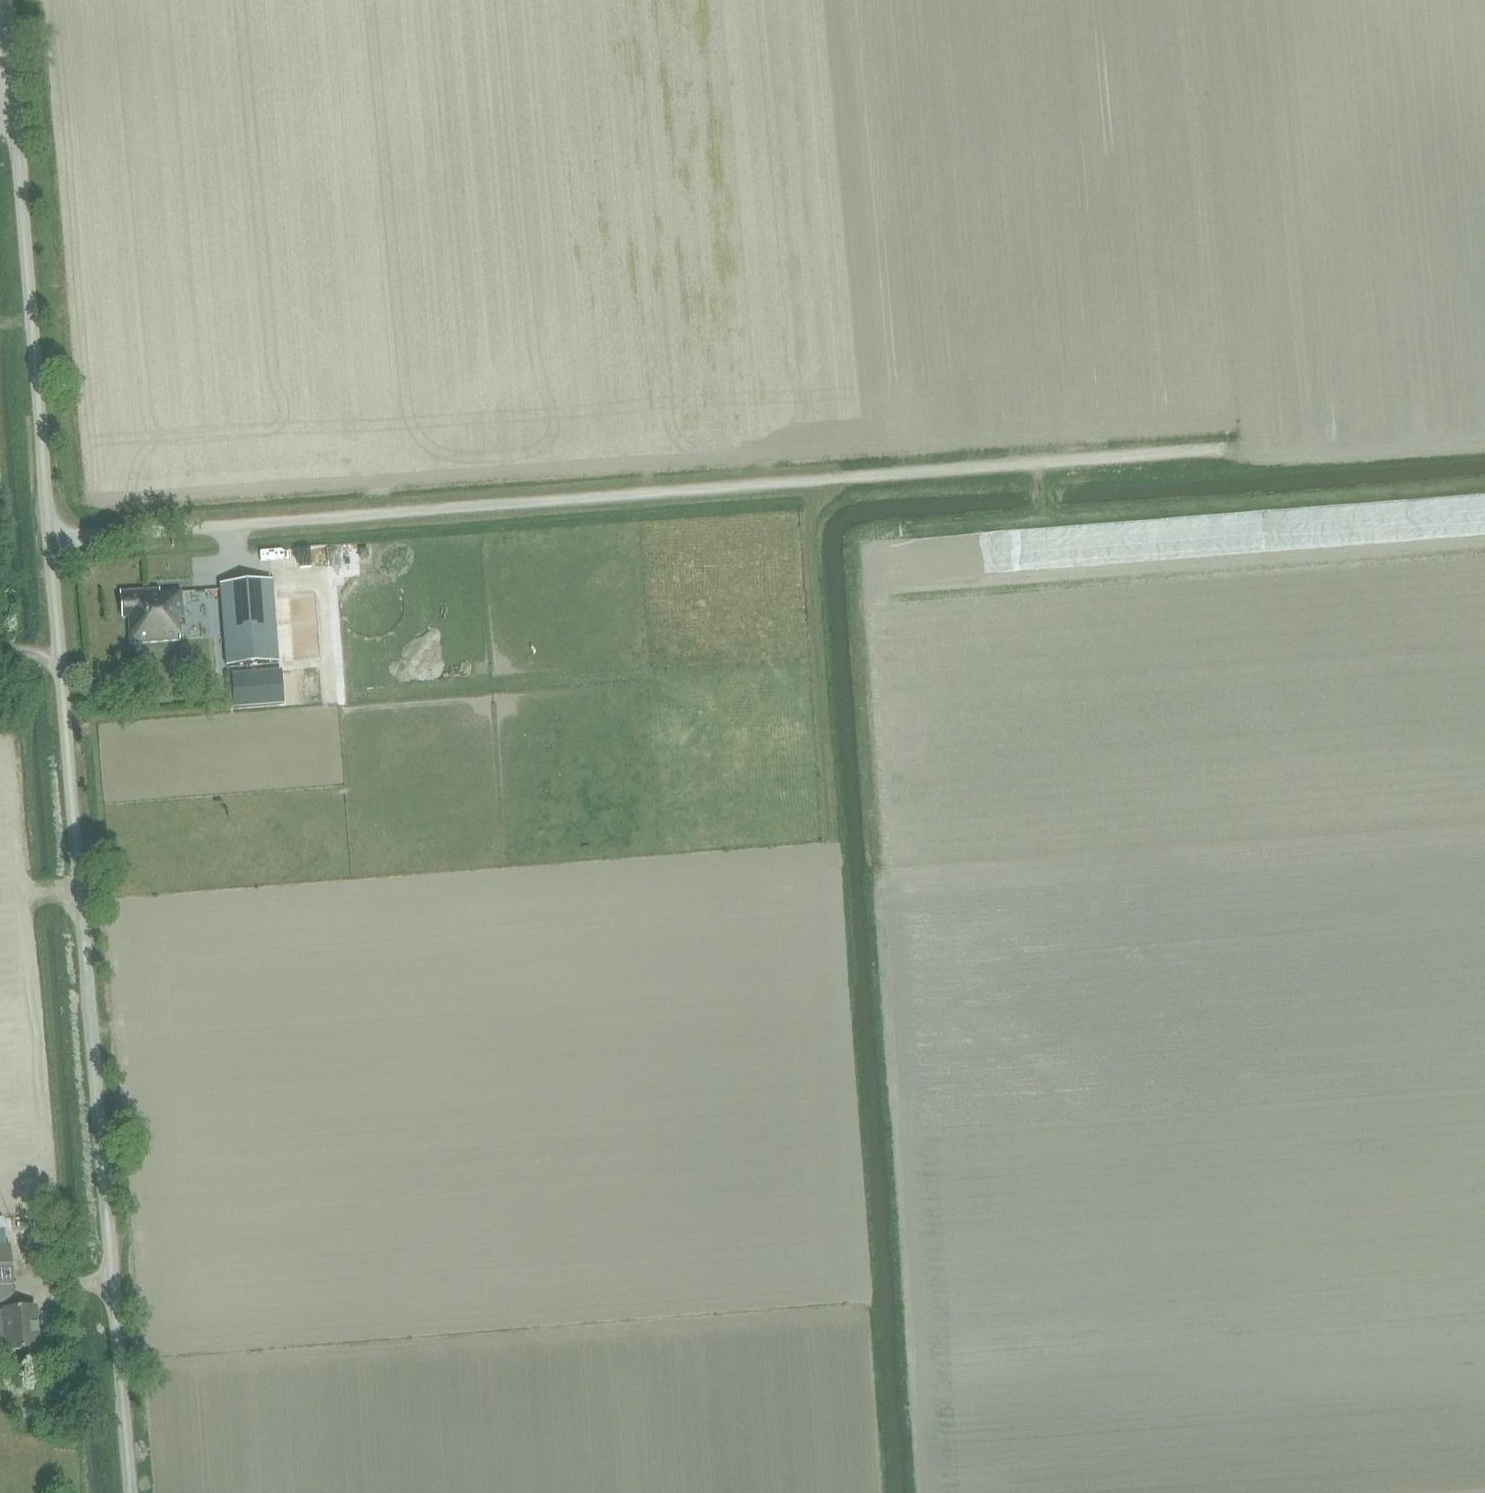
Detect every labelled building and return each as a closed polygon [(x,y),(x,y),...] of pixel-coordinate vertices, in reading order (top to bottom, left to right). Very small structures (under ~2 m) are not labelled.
[(271,583),(219,587),(221,604),(223,635),(226,666),(277,663),(271,583)] [(160,589),(120,593),(122,620),(127,620),(130,646),(182,642),(181,622),(184,621),(181,592),(160,594),(160,589)] [(282,693),(280,671),(231,675),(234,708),(257,706),(256,695),(282,693)] [(4,1229),(0,1230),(0,1304),(15,1303),(10,1245),(6,1246),(4,1229)] [(37,1307),(5,1309),(5,1311),(0,1311),(0,1340),(7,1339),(7,1352),(40,1350),(37,1307)]
